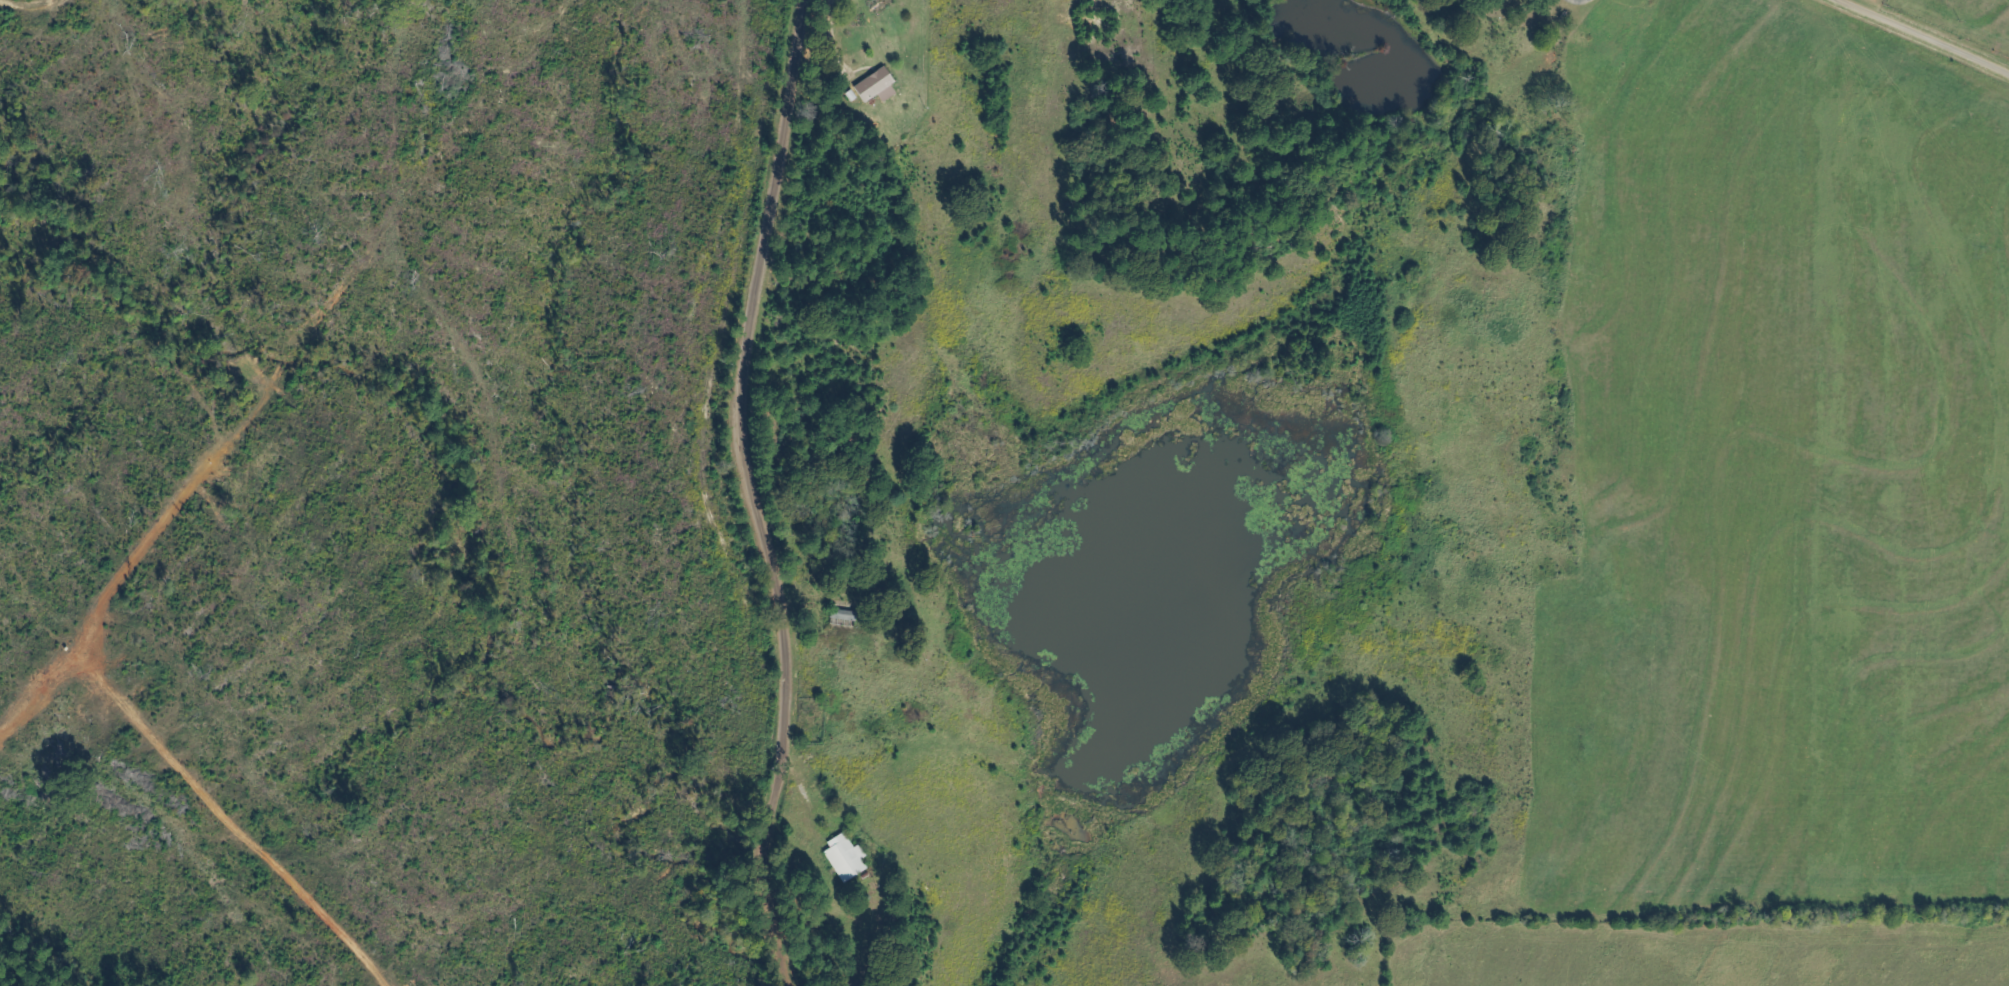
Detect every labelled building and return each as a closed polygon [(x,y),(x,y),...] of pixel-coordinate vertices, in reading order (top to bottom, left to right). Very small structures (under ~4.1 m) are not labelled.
[(888,86),(892,85),(885,70),(850,86),(859,106),(876,98),(878,103),(893,96),(888,86)] [(864,871),(859,861),(863,859),(857,846),(850,850),(842,834),(824,844),(827,851),(822,853),(839,885),(864,871)]
